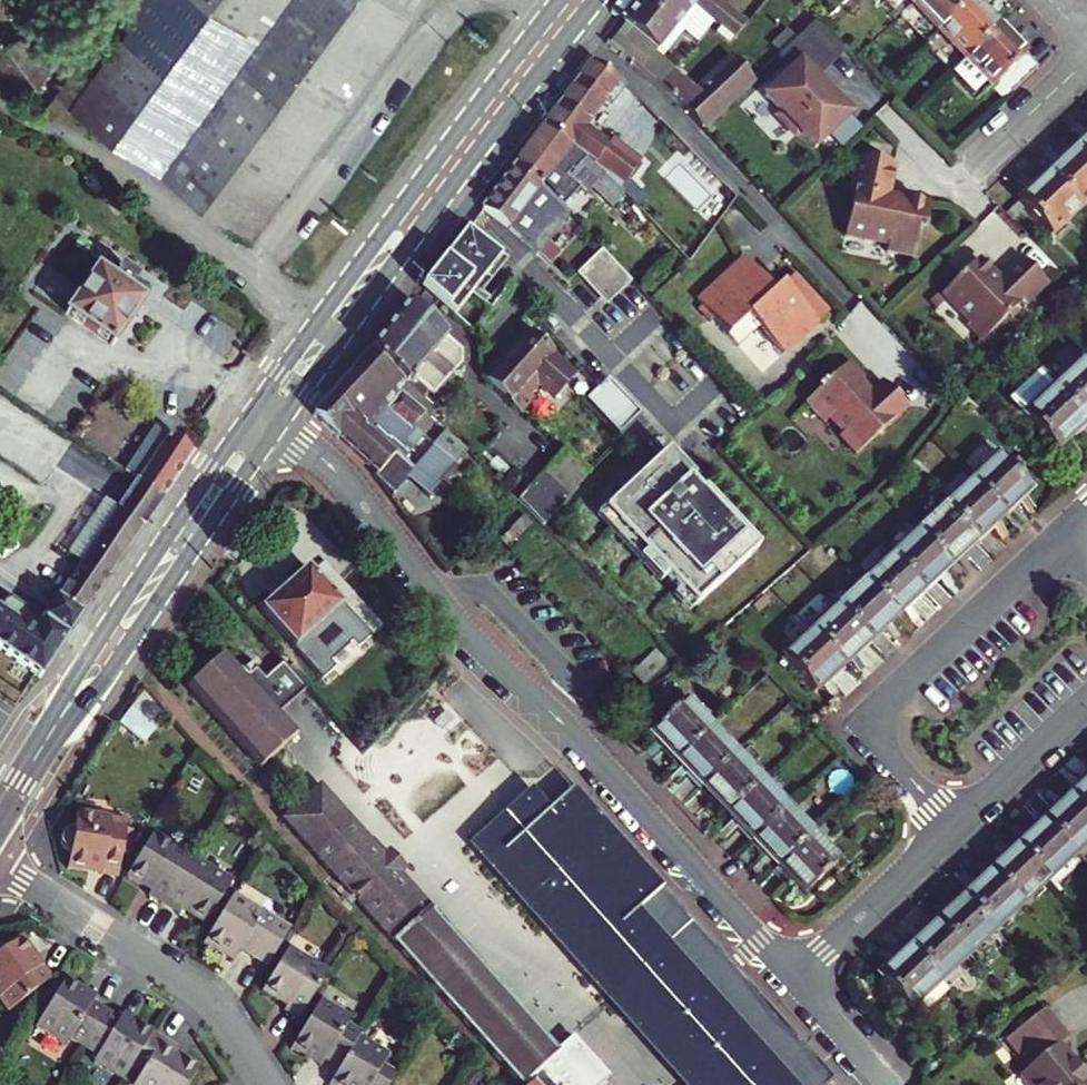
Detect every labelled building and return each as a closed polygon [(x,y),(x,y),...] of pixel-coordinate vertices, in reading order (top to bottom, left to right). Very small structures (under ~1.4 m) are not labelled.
[(122,5),(138,17),(89,83),(73,72),(55,95),(251,239),(418,13),(400,0),(125,0),(122,5)] [(418,13),(428,0),(400,0),(418,13)] [(623,24),(657,51),(693,6),(734,38),(745,24),(715,0),(642,0),(623,24)] [(912,4),(939,32),(972,0),(971,0),(917,0),(912,4)] [(939,32),(964,59),(997,28),(972,0),(939,32)] [(815,19),(777,56),(790,70),(763,95),(781,113),(776,117),(797,135),(800,132),(817,148),(851,113),(814,76),(843,47),(827,30),(815,19)] [(43,88),(72,49),(42,26),(13,46),(43,88)] [(997,28),(964,59),(949,73),(971,97),(985,84),(991,89),(998,82),(1010,94),(1036,70),(997,28)] [(683,81),(667,95),(702,130),(752,81),(732,60),(696,94),(683,81)] [(582,127),(600,104),(603,100),(605,97),(611,102),(623,85),(605,71),(593,61),(545,126),(592,161),(621,191),(646,160),(615,136),(608,145),(582,127)] [(608,68),(605,71),(623,85),(611,102),(614,104),(629,86),(608,68)] [(545,190),(562,208),(578,189),(585,195),(591,189),(609,209),(624,195),(621,191),(592,161),(545,126),(513,167),(545,190)] [(1074,150),(1086,164),(1086,137),(1074,150)] [(1074,150),(1046,176),(1077,209),(1086,200),(1086,164),(1074,150)] [(880,206),(881,202),(892,171),(857,159),(845,190),(850,191),(834,235),(875,250),(872,258),(903,269),(922,216),(900,209),(894,211),(880,206)] [(525,245),(539,260),(558,281),(568,271),(543,243),(567,213),(562,208),(545,190),(513,167),(482,209),(525,245)] [(1049,236),(1077,209),(1046,176),(1018,203),(1049,236)] [(900,209),(881,202),(880,206),(894,211),(900,209)] [(466,229),(420,287),(454,316),(500,256),(466,229)] [(630,281),(601,251),(574,277),(605,306),(630,281)] [(991,270),(988,272),(997,281),(1020,259),(1018,257),(997,276),(991,270)] [(1045,285),(1020,259),(997,281),(988,272),(977,260),(941,294),(968,323),(973,328),(969,332),(978,341),(1016,304),(1021,308),(1045,285)] [(743,262),(696,307),(738,350),(758,330),(783,356),(816,326),(779,287),(773,293),(743,262)] [(120,275),(115,283),(96,269),(65,313),(112,346),(143,301),(126,289),(130,282),(120,275)] [(828,314),(792,276),(781,286),(817,324),(828,314)] [(817,324),(781,286),(779,287),(816,326),(817,324)] [(368,353),(404,384),(424,400),(429,393),(433,396),(460,366),(460,351),(405,306),(368,353)] [(973,328),(968,323),(965,327),(969,332),(973,328)] [(552,397),(572,374),(525,333),(484,379),(520,411),(533,397),(530,394),(538,384),(552,397)] [(368,353),(348,377),(411,433),(413,431),(420,436),(434,421),(428,417),(398,391),(404,384),(368,353)] [(1085,421),(1086,420),(1086,360),(1086,359),(1055,389),(1085,421)] [(856,457),(906,409),(882,384),(870,395),(859,384),(863,379),(848,363),(803,406),(823,427),(828,421),(843,437),(843,443),(856,457)] [(313,417),(334,435),(344,424),(387,461),(393,454),(411,433),(348,377),(313,417)] [(616,431),(637,411),(606,379),(585,398),(616,431)] [(424,400),(404,384),(398,391),(428,417),(430,407),(424,400)] [(1011,407),(1023,419),(1053,451),(1085,421),(1055,389),(1035,408),(1024,395),(1011,407)] [(377,472),(374,476),(394,493),(401,485),(408,477),(407,476),(411,470),(393,454),(387,461),(344,424),(334,435),(377,472)] [(162,498),(192,452),(188,450),(152,426),(123,472),(136,481),(162,498)] [(432,447),(454,466),(462,456),(466,452),(444,433),(432,447)] [(428,494),(439,482),(454,466),(432,447),(411,470),(407,476),(408,477),(428,494)] [(564,450),(517,502),(541,526),(588,473),(588,472),(564,450)] [(756,551),(667,453),(596,517),(659,586),(666,580),(693,609),(756,551)] [(439,482),(451,493),(475,467),(462,456),(454,466),(439,482)] [(998,456),(970,482),(1002,516),(1030,489),(998,456)] [(152,513),(162,498),(136,481),(126,496),(118,508),(144,525),(152,513)] [(451,493),(439,482),(428,494),(440,505),(451,493)] [(975,541),(1002,516),(970,482),(943,507),(975,541)] [(917,532),(949,566),(975,541),(943,507),(917,532)] [(138,534),(144,525),(118,508),(54,601),(79,619),(138,534)] [(921,591),(949,566),(917,532),(889,558),(921,591)] [(894,617),(921,591),(889,558),(862,583),(894,617)] [(322,680),(332,670),(327,664),(349,644),(354,650),(379,628),(321,563),(309,574),(306,570),(260,611),(322,680)] [(867,642),(894,617),(862,583),(836,608),(867,642)] [(0,605),(0,613),(6,617),(16,603),(10,599),(2,602),(0,605)] [(79,619),(54,601),(42,618),(68,635),(79,619)] [(35,676),(39,678),(68,635),(42,618),(40,620),(16,603),(6,617),(0,613),(0,652),(35,676)] [(836,608),(809,633),(841,667),(867,642),(836,608)] [(813,693),(841,667),(809,633),(781,659),(813,693)] [(250,661),(239,671),(244,676),(254,667),(259,662),(242,644),(238,648),(250,661)] [(332,670),(354,650),(349,644),(327,664),(332,670)] [(653,651),(630,674),(642,686),(665,664),(653,651)] [(277,712),(305,688),(293,675),(281,661),(263,677),(254,667),(244,676),(239,671),(222,652),(185,686),(258,767),(296,733),(277,712)] [(144,694),(129,707),(150,729),(164,716),(144,694)] [(651,731),(677,758),(710,728),(684,700),(651,731)] [(677,758),(702,784),(734,754),(710,728),(677,758)] [(727,811),(760,780),(734,754),(702,784),(727,811)] [(727,811),(752,838),(785,807),(760,780),(727,811)] [(1068,798),(1086,818),(1086,780),(1068,798)] [(321,784),(284,816),(321,858),(358,825),(321,784)] [(467,845),(682,1084),(825,1084),(833,1078),(572,788),(548,809),(529,789),(467,845)] [(1068,798),(1042,823),(1073,856),(1086,843),(1086,818),(1068,798)] [(752,838),(777,865),(810,834),(785,807),(752,838)] [(64,850),(69,854),(67,870),(100,875),(101,870),(116,873),(125,822),(75,814),(73,830),(66,832),(61,838),(60,846),(64,850)] [(1073,856),(1042,823),(1014,848),(1046,882),(1073,856)] [(358,825),(321,858),(394,939),(430,906),(407,881),(387,858),(358,825)] [(125,876),(149,891),(146,895),(161,904),(189,858),(151,834),(125,876)] [(810,834),(777,865),(804,894),(837,863),(810,834)] [(1046,882),(1014,848),(988,873),(1019,906),(1046,882)] [(393,853),(387,858),(407,881),(413,876),(393,853)] [(227,882),(189,858),(161,904),(175,914),(178,909),(201,923),(227,882)] [(988,873),(961,898),(992,932),(1019,906),(988,873)] [(231,894),(201,943),(231,961),(237,949),(265,966),(288,928),(231,894)] [(992,932),(961,898),(934,924),(965,957),(992,932)] [(609,1075),(572,1034),(555,1049),(443,923),(444,922),(430,906),(394,939),(522,1084),(532,1076),(535,1080),(529,1084),(597,1084),(609,1075)] [(934,924),(907,949),(939,982),(965,957),(934,924)] [(10,1009),(55,976),(25,935),(11,945),(8,943),(0,941),(0,996),(10,1009)] [(299,1016),(326,971),(286,948),(257,996),(281,1010),(283,1007),(299,1016)] [(907,949),(876,978),(907,1011),(915,1004),(923,1013),(946,990),(939,982),(907,949)] [(974,967),(965,957),(939,982),(946,990),(947,992),(974,967)] [(81,1050),(103,1012),(90,1004),(93,998),(65,981),(35,1030),(63,1046),(67,1041),(81,1050)] [(319,1067),(322,1062),(336,1071),(356,1037),(358,1034),(344,1026),(348,1018),(318,1000),(288,1049),(319,1067)] [(91,1063),(121,1082),(129,1069),(151,1033),(120,1014),(116,1020),(103,1012),(81,1050),(94,1058),(91,1063)] [(1011,1045),(1029,1067),(1020,1075),(1028,1084),(1086,1084),(1086,1065),(1081,1069),(1060,1043),(1069,1035),(1050,1013),(1011,1045)] [(151,1033),(129,1069),(139,1075),(133,1084),(184,1084),(195,1067),(173,1053),(176,1048),(151,1033)] [(394,1074),(381,1066),(387,1056),(356,1037),(336,1071),(327,1084),(387,1084),(394,1074)]
